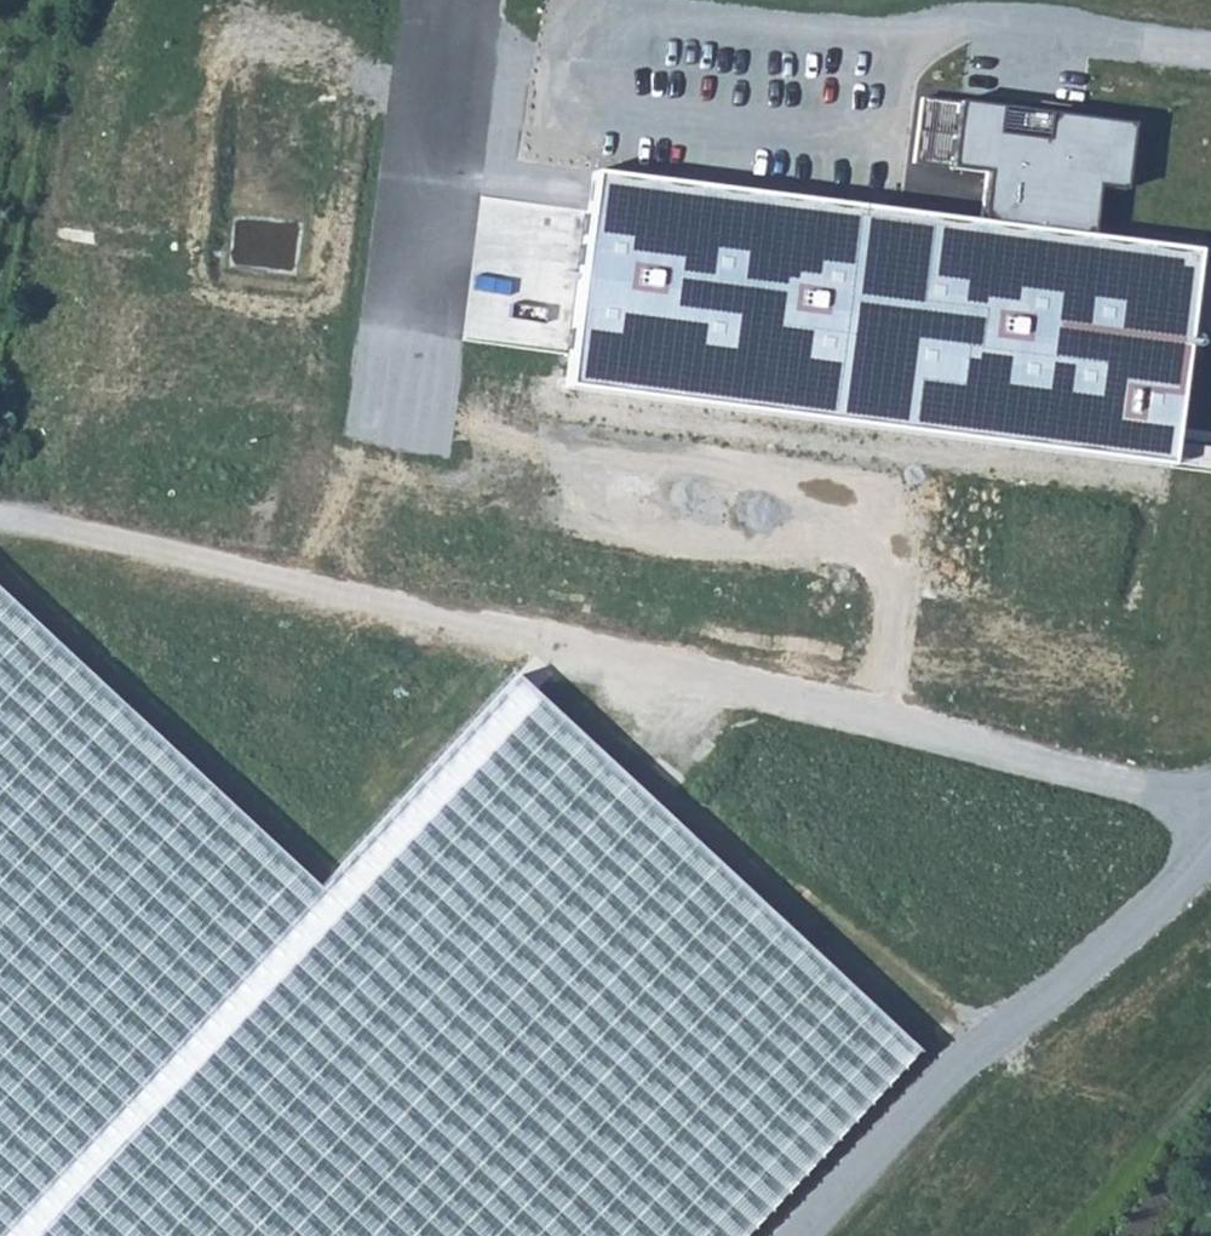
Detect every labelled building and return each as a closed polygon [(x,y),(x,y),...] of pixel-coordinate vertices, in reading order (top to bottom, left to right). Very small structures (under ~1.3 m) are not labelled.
[(1175,464),(1204,247),(1096,233),(1102,184),(1132,185),(1142,121),(966,102),(954,170),(989,175),(979,219),(602,172),(573,384),(1175,464)]
